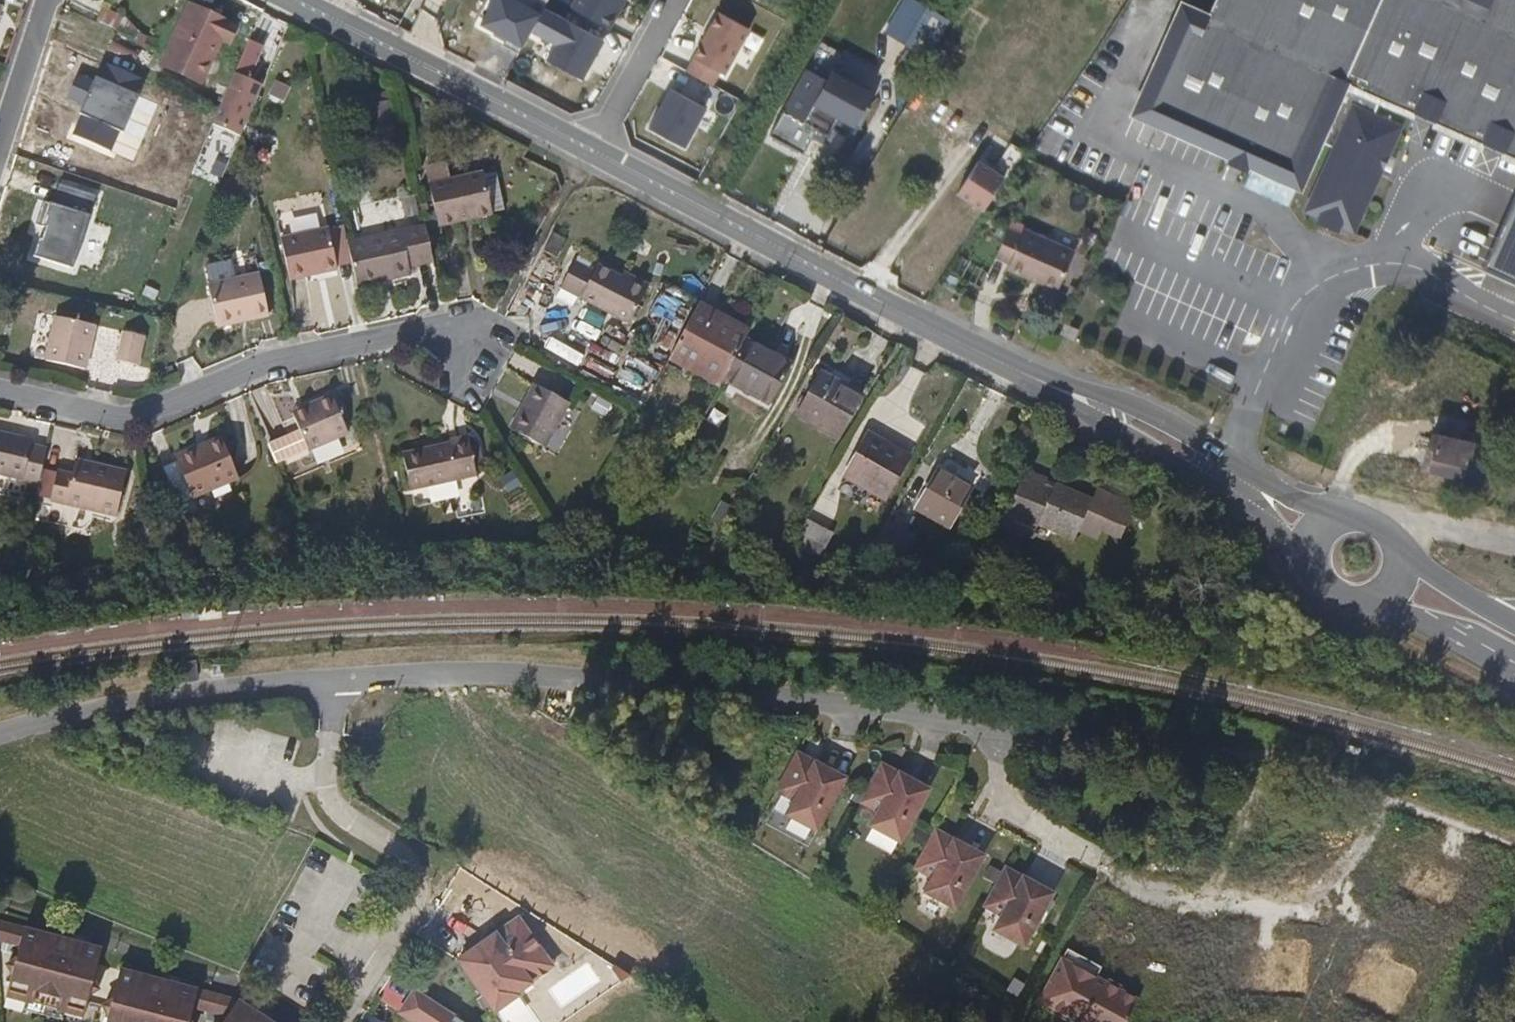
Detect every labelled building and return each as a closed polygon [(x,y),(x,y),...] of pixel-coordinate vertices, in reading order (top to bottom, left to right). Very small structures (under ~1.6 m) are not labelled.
[(624,0),(577,0),(573,8),(611,27),(624,0)] [(886,30),(925,50),(944,14),(917,0),(902,0),(886,30)] [(1208,11),(1183,0),(1179,0),(1155,53),(1127,116),(1222,158),(1224,159),(1222,163),(1248,175),(1251,169),(1302,192),(1323,145),(1330,147),(1301,211),(1318,218),(1317,221),(1339,231),(1341,226),(1354,232),(1401,126),(1373,113),(1378,102),(1418,119),(1514,162),(1514,0),(1213,0),(1208,11)] [(230,23),(232,20),(187,1),(159,67),(204,86),(223,41),(230,23)] [(8,5),(0,3),(0,30),(8,5)] [(753,28),(717,9),(686,70),(722,88),(753,28)] [(585,78),(605,40),(567,19),(546,58),(585,78)] [(238,27),(230,23),(223,41),(231,44),(238,27)] [(265,46),(250,40),(237,72),(252,78),(265,46)] [(87,108),(75,136),(114,152),(122,133),(131,133),(153,80),(130,70),(123,84),(96,72),(93,81),(78,74),(67,99),(87,108)] [(252,78),(237,72),(213,124),(241,136),(265,84),(252,78)] [(884,95),(841,77),(826,109),(870,129),(884,95)] [(706,104),(672,87),(650,129),(684,147),(706,104)] [(400,93),(379,99),(384,119),(406,113),(400,93)] [(223,177),(237,139),(210,129),(196,167),(223,177)] [(838,148),(836,131),(816,132),(817,150),(838,148)] [(1006,175),(980,158),(957,192),(984,209),(1006,175)] [(445,229),(496,218),(487,175),(436,185),(445,229)] [(78,268),(101,198),(65,186),(40,254),(78,268)] [(404,199),(357,206),(361,230),(408,223),(404,199)] [(428,219),(354,237),(364,278),(418,265),(417,259),(437,254),(428,219)] [(992,265),(1059,291),(1076,251),(1009,223),(992,265)] [(347,225),(333,228),(339,266),(354,264),(347,225)] [(333,228),(286,236),(294,279),(340,270),(339,266),(333,228)] [(649,288),(596,261),(592,269),(576,260),(561,288),(630,324),(649,288)] [(268,272),(215,286),(226,326),(278,313),(268,272)] [(523,301),(540,308),(546,293),(529,286),(523,301)] [(744,336),(708,316),(682,368),(682,369),(733,394),(737,386),(756,348),(760,339),(747,331),(744,336)] [(101,326),(59,318),(50,363),(91,372),(101,326)] [(574,329),(594,339),(599,328),(579,318),(574,329)] [(150,336),(129,332),(124,360),(144,366),(150,336)] [(552,338),(546,349),(579,364),(584,353),(552,338)] [(799,371),(756,348),(737,386),(780,409),(799,371)] [(862,394),(845,385),(843,390),(824,380),(802,423),(839,441),(862,394)] [(573,400),(538,383),(513,429),(549,447),(573,400)] [(334,398),(294,416),(303,434),(270,449),(278,467),(311,453),(312,454),(352,438),(334,398)] [(917,453),(872,427),(845,475),(890,500),(917,453)] [(471,436),(453,440),(453,443),(406,453),(413,492),(479,477),(471,436)] [(47,488),(54,452),(38,450),(39,444),(0,438),(0,480),(47,488)] [(1490,493),(1505,458),(1461,439),(1445,472),(1490,493)] [(223,442),(179,463),(197,502),(243,483),(223,442)] [(946,458),(943,471),(976,481),(980,469),(946,458)] [(126,475),(73,462),(70,477),(55,474),(48,503),(119,517),(126,475)] [(1040,522),(1057,484),(1029,470),(1008,513),(1037,528),(1040,522)] [(975,487),(964,481),(963,483),(946,475),(936,495),(930,492),(923,505),(929,508),(925,513),(955,528),(975,487)] [(1091,500),(1057,484),(1040,522),(1073,538),(1077,532),(1091,500)] [(1097,485),(1091,500),(1077,532),(1099,541),(1103,533),(1121,541),(1137,502),(1097,485)] [(790,546),(819,548),(831,525),(806,514),(790,546)] [(851,773),(800,747),(780,786),(800,797),(792,811),(823,827),(851,773)] [(935,781),(884,756),(865,796),(884,806),(878,822),(906,836),(935,781)] [(986,848),(937,824),(918,862),(936,872),(929,887),(959,902),(986,848)] [(1050,900),(1059,883),(1008,858),(988,895),(1006,904),(999,919),(1032,936),(1050,900)] [(524,936),(531,931),(520,916),(513,922),(524,936)] [(0,921),(0,936),(10,934),(18,936),(20,923),(8,919),(0,921)] [(513,922),(460,963),(466,971),(497,1013),(521,996),(521,992),(556,967),(531,931),(524,936),(513,922)] [(39,928),(20,923),(18,936),(36,941),(39,928)] [(80,940),(39,928),(36,941),(30,961),(24,964),(28,973),(24,987),(42,991),(40,999),(80,1010),(81,1003),(101,1008),(106,992),(113,987),(109,978),(116,950),(103,946),(80,940)] [(82,933),(80,940),(103,946),(105,939),(82,933)] [(9,980),(5,966),(10,957),(0,950),(0,983),(9,980)] [(1062,957),(1039,1004),(1077,1021),(1130,1021),(1143,996),(1062,957)] [(212,998),(199,994),(175,987),(134,974),(127,998),(117,1003),(122,1012),(118,1021),(205,1021),(208,1012),(212,998)] [(9,980),(0,983),(0,992),(11,988),(9,980)] [(175,987),(199,994),(201,988),(177,981),(175,987)] [(22,994),(40,999),(42,991),(24,987),(22,994)] [(452,1014),(414,991),(400,1014),(413,1021),(447,1021),(452,1014)] [(251,1012),(213,998),(212,998),(208,1012),(243,1021),(251,1012)] [(77,1018),(80,1010),(40,999),(38,1007),(77,1018)] [(100,1015),(101,1008),(81,1003),(80,1010),(100,1015)] [(263,1021),(251,1012),(243,1021),(265,1021),(263,1021)] [(265,1021),(281,1021),(268,1012),(263,1021),(265,1021)]
